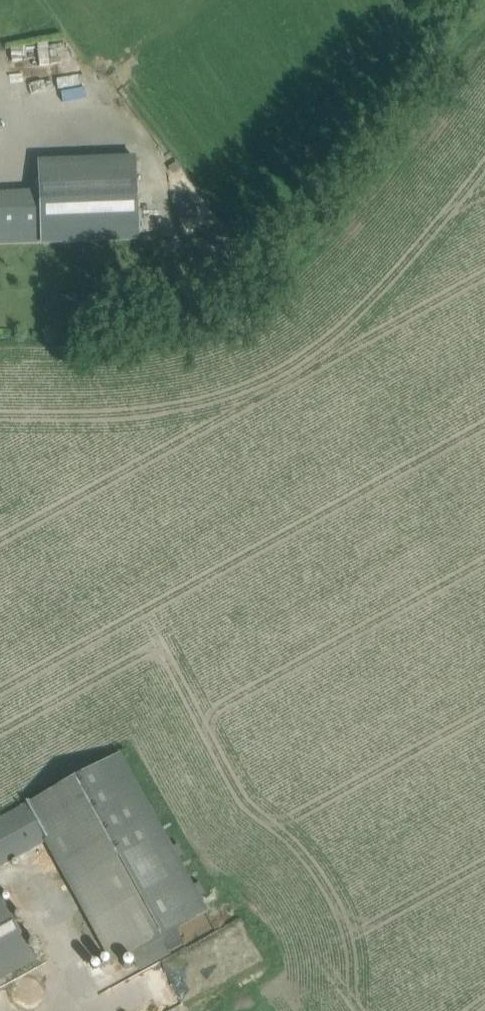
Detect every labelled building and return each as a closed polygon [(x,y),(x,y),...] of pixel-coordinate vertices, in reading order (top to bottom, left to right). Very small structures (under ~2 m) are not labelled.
[(37,167),(38,195),(40,248),(40,253),(139,250),(136,164),(37,167)] [(0,197),(0,249),(40,248),(38,195),(0,197)] [(208,911),(121,752),(27,804),(0,819),(0,865),(44,841),(112,964),(208,911)] [(35,960),(30,952),(0,896),(0,979),(35,960)]
